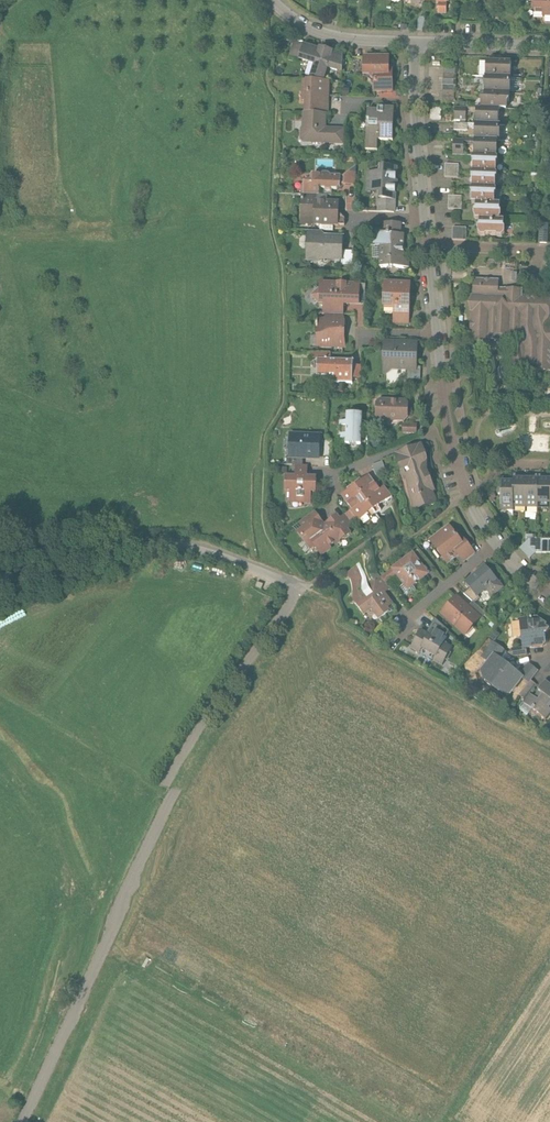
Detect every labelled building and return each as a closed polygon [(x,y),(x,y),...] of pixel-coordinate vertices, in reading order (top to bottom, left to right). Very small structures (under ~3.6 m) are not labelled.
[(316,0),(291,0),(290,2),(290,5),(303,5),(302,14),(316,14),(316,6),(316,0)] [(429,0),(416,0),(404,0),(404,27),(429,28),(429,0)] [(453,28),(453,1),(429,0),(429,28),(453,28)] [(382,18),(383,3),(364,2),(364,18),(382,18)] [(293,85),(313,90),(323,72),(298,66),(293,85)] [(348,78),(323,72),(313,90),(308,106),(328,108),(332,99),(333,96),(348,100),(348,78)] [(393,83),(367,83),(367,104),(380,104),(380,118),(397,118),(397,96),(393,96),(393,83)] [(502,88),(489,88),(489,106),(515,106),(515,88),(502,88)] [(459,93),(447,93),(446,129),(458,130),(459,93)] [(308,106),(306,141),(332,142),(334,108),(328,108),(308,106)] [(515,106),(489,106),(488,113),(488,121),(511,121),(515,121),(515,106)] [(511,127),(511,121),(488,121),(488,126),(486,129),(486,136),(501,136),(510,136),(510,131),(511,127)] [(397,168),(398,134),(382,134),(381,137),(371,136),(369,176),(382,177),(383,167),(397,168)] [(501,153),(501,136),(486,136),(478,136),(478,153),(501,153)] [(305,170),(349,173),(350,155),(331,154),(332,142),(306,141),(305,170)] [(501,153),(478,153),(478,169),(501,169),(501,153)] [(501,169),(478,169),(477,185),(501,185),(501,169)] [(501,185),(477,185),(477,201),(500,201),(501,185)] [(463,192),(449,191),(448,204),(462,204),(463,192)] [(383,194),(383,200),(371,199),(370,219),(382,220),(381,238),(400,239),(402,194),(383,194)] [(362,199),(351,199),(351,211),(362,212),(362,199)] [(500,201),(477,201),(477,215),(501,215),(500,201)] [(346,203),(316,202),(316,212),(306,211),(306,222),(324,223),(325,218),(345,219),(346,203)] [(501,215),(477,215),(477,232),(480,232),(500,232),(501,215)] [(467,224),(453,223),(452,236),(466,237),(467,224)] [(345,228),(306,227),(305,254),(344,255),(345,228)] [(500,232),(480,232),(479,250),(484,250),(508,250),(508,232),(500,232)] [(508,250),(484,250),(484,266),(508,266),(508,250)] [(409,289),(410,252),(379,251),(378,297),(415,298),(415,289),(409,289)] [(471,258),(457,258),(457,270),(471,271),(471,258)] [(311,292),(350,293),(350,264),(331,264),(327,260),(312,260),(311,292)] [(476,309),(475,369),(549,371),(549,328),(526,327),(526,319),(510,318),(503,318),(503,309),(476,309)] [(320,312),(320,337),(351,337),(364,337),(365,312),(320,312)] [(417,313),(388,312),(387,339),(398,339),(398,354),(416,354),(417,313)] [(320,372),(351,372),(351,337),(320,337),(320,372)] [(424,372),(390,370),(388,399),(423,401),(424,372)] [(380,423),(380,445),(412,445),(413,423),(380,423)] [(524,449),(549,450),(549,434),(525,434),(524,449)] [(366,470),(368,439),(351,438),(350,470),(366,470)] [(326,460),(294,460),(294,485),(325,486),(326,460)] [(439,500),(425,467),(398,477),(411,511),(439,500)] [(514,477),(514,481),(513,507),(525,507),(526,478),(520,477),(514,477)] [(532,478),(526,478),(525,507),(538,508),(538,478),(532,478)] [(538,478),(538,508),(549,508),(549,497),(549,478),(544,478),(538,478)] [(507,481),(501,481),(501,514),(513,514),(513,507),(514,481),(507,481)] [(387,484),(378,488),(382,498),(391,494),(387,484)] [(291,527),(316,528),(317,519),(321,519),(322,502),(313,501),(314,490),(301,490),(300,500),(290,500),(289,517),(292,517),(291,527)] [(374,501),(359,511),(381,541),(402,526),(390,510),(384,514),(374,501)] [(370,548),(381,541),(359,511),(343,522),(353,536),(361,548),(366,544),(370,548)] [(448,565),(457,558),(463,564),(476,554),(466,541),(463,544),(448,526),(429,541),(448,565)] [(361,548),(353,536),(345,541),(343,538),(328,548),(319,534),(293,552),(312,579),(320,574),(324,581),(357,558),(353,553),(361,548)] [(528,539),(519,548),(530,560),(536,555),(549,555),(549,540),(528,539)] [(407,595),(429,577),(413,555),(390,572),(395,579),(407,595)] [(505,590),(485,566),(464,583),(484,607),(505,590)] [(390,572),(378,582),(382,588),(395,579),(390,572)] [(370,627),(396,609),(382,588),(378,582),(351,600),(370,627)] [(484,618),(457,595),(440,615),(466,638),(484,618)] [(523,650),(547,648),(545,633),(549,633),(549,628),(544,617),(520,619),(523,650)] [(429,627),(426,633),(419,629),(408,649),(445,669),(456,649),(446,644),(449,638),(429,627)] [(478,658),(486,665),(479,673),(483,681),(500,693),(509,697),(520,684),(524,679),(519,675),(500,659),(505,653),(491,642),(478,658)] [(528,664),(519,675),(524,679),(520,684),(527,689),(522,696),(530,702),(539,689),(532,682),(539,673),(528,664)] [(549,724),(549,686),(544,682),(539,689),(530,702),(525,707),(549,725),(549,724)]
